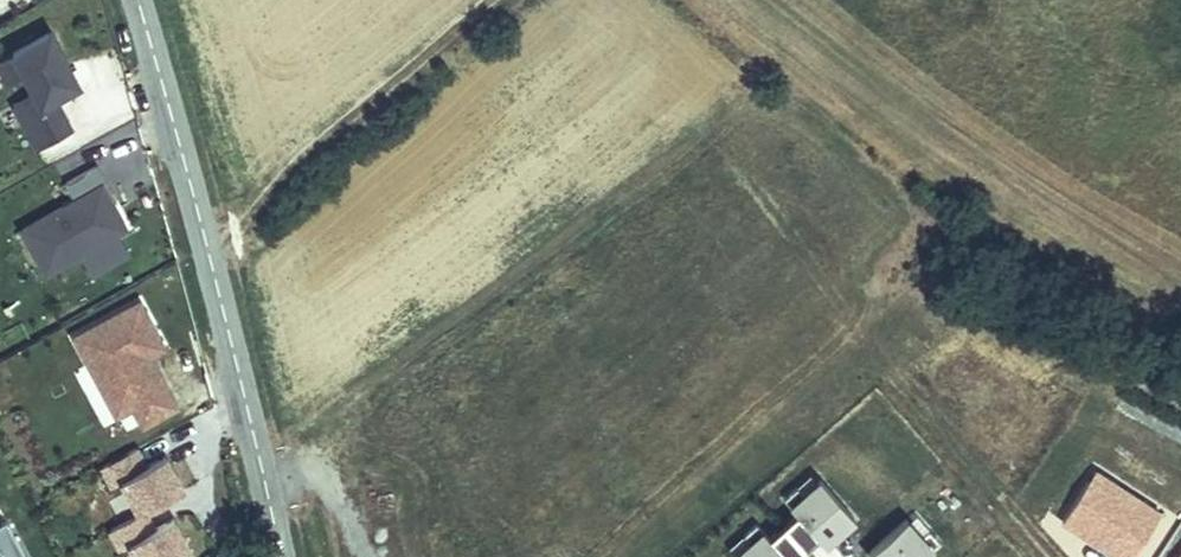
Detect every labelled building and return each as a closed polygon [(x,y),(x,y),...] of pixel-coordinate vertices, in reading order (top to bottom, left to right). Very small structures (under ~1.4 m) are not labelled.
[(11,22),(0,28),(0,134),(29,119),(13,88),(38,75),(11,22)] [(64,195),(55,177),(59,175),(50,157),(19,173),(28,190),(0,203),(0,259),(31,244),(68,226),(77,222),(64,195)] [(68,193),(59,175),(55,177),(64,195),(68,193)] [(68,226),(31,244),(41,266),(78,247),(68,226)] [(95,371),(84,350),(91,347),(106,339),(94,316),(30,348),(47,382),(53,379),(65,402),(75,397),(84,415),(117,399),(101,367),(95,371)] [(101,367),(91,347),(84,350),(95,371),(101,367)] [(1059,519),(1117,556),(1129,556),(1158,514),(1092,470),(1059,519)] [(792,485),(780,496),(792,509),(816,536),(822,542),(851,516),(816,477),(799,492),(792,485)] [(82,503),(77,506),(47,520),(56,538),(66,534),(77,556),(107,556),(127,547),(111,512),(91,522),(82,503)] [(792,509),(779,522),(803,548),(816,536),(792,509)] [(938,539),(926,527),(919,533),(904,517),(865,552),(870,556),(918,556),(938,539)] [(753,520),(741,531),(747,539),(731,554),(733,556),(786,556),(765,534),(753,520)] [(765,534),(786,556),(793,556),(803,548),(779,522),(765,534)]
